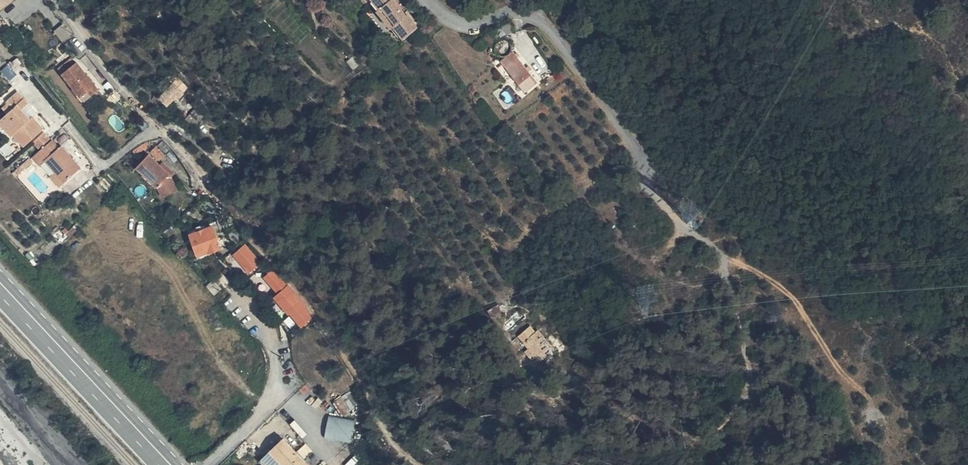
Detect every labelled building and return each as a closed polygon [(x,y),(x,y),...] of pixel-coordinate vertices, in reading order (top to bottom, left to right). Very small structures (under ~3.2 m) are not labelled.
[(15,0),(0,0),(0,11),(15,0)] [(401,42),(415,30),(390,0),(366,0),(401,42)] [(522,19),(520,20),(497,35),(487,42),(492,48),(495,45),(498,47),(505,42),(506,43),(508,40),(510,40),(525,31),(522,19)] [(68,44),(76,38),(62,21),(55,28),(68,44)] [(511,60),(536,93),(550,83),(525,50),(511,60)] [(64,68),(70,74),(82,60),(78,55),(64,68)] [(82,60),(70,74),(94,100),(107,88),(82,60)] [(179,90),(181,94),(189,87),(177,73),(164,84),(172,95),(179,90)] [(11,133),(14,131),(24,142),(43,124),(31,111),(29,113),(21,105),(29,98),(18,87),(5,97),(7,99),(13,104),(6,110),(0,116),(0,119),(11,133)] [(189,87),(181,94),(183,96),(191,90),(189,87)] [(13,104),(7,99),(2,105),(6,110),(13,104)] [(11,133),(0,119),(0,130),(7,137),(11,133)] [(30,139),(32,142),(38,149),(50,137),(43,128),(30,139)] [(58,145),(51,137),(50,137),(38,149),(32,155),(39,162),(44,158),(56,170),(58,168),(65,177),(81,163),(61,142),(58,145)] [(11,171),(15,176),(33,161),(28,155),(11,171)] [(147,158),(135,169),(155,189),(156,190),(167,177),(159,169),(147,158)] [(161,166),(159,169),(167,177),(169,180),(174,177),(161,166)] [(58,168),(56,170),(50,176),(58,185),(65,177),(58,168)] [(167,177),(156,190),(161,201),(176,193),(169,180),(167,177)] [(59,228),(66,235),(75,226),(71,222),(66,227),(63,224),(59,228)] [(207,254),(207,258),(214,256),(213,254),(224,251),(218,227),(208,230),(209,234),(206,235),(205,231),(189,235),(195,257),(207,254)] [(225,238),(236,234),(231,227),(223,230),(225,238)] [(250,273),(263,261),(246,242),(233,253),(250,273)] [(307,325),(303,315),(269,269),(263,273),(266,277),(262,279),(276,296),(274,298),(287,316),(299,331),(307,325)] [(514,284),(507,289),(513,297),(520,292),(514,284)] [(486,300),(476,306),(483,310),(492,312),(488,301),(486,300)] [(293,336),(299,331),(287,316),(280,322),(293,336)] [(521,338),(531,348),(536,354),(549,341),(555,348),(565,340),(548,321),(540,329),(532,320),(529,323),(523,317),(512,327),(521,338)] [(526,353),(531,348),(521,338),(517,343),(526,353)] [(347,407),(337,389),(331,393),(342,410),(347,407)] [(339,412),(342,410),(331,393),(328,395),(339,412)] [(352,441),(355,418),(329,415),(326,438),(352,441)] [(280,464),(304,464),(281,440),(277,443),(268,451),(280,464)] [(268,451),(256,462),(259,464),(280,464),(268,451)]
